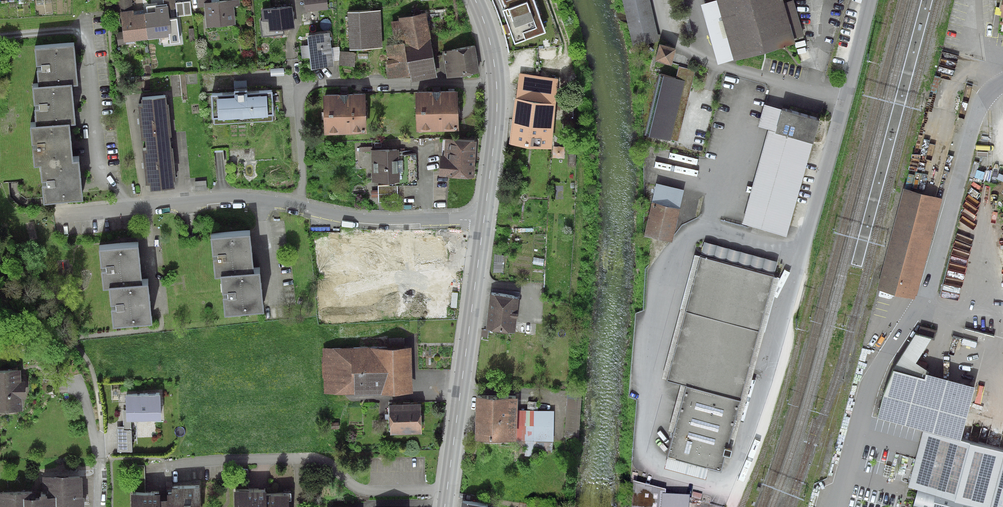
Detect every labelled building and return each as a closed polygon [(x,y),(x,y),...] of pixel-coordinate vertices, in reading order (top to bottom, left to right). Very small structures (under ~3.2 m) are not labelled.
[(133,10),(132,0),(116,0),(117,12),(120,12),(133,10)] [(169,10),(176,10),(176,3),(175,0),(164,0),(164,5),(167,4),(167,6),(169,6),(169,10)] [(204,3),(204,7),(207,28),(236,25),(234,6),(240,6),(240,0),(232,0),(212,2),(204,3)] [(305,12),(328,10),(327,0),(304,0),(305,12)] [(515,39),(546,28),(535,0),(501,0),(515,39)] [(633,47),(660,41),(650,0),(622,0),(633,47)] [(734,60),(717,0),(706,3),(700,5),(717,64),(734,60)] [(717,0),(734,60),(734,61),(795,44),(794,39),(803,36),(793,1),(784,4),(783,0),(717,0)] [(190,1),(176,3),(176,10),(177,17),(192,15),(190,1)] [(146,13),(144,13),(147,40),(169,37),(170,44),(180,43),(177,19),(170,20),(169,10),(169,6),(167,6),(167,4),(164,5),(146,7),(146,13)] [(296,29),(293,6),(261,10),(262,20),(260,20),(261,37),(284,35),(284,31),(296,29)] [(134,41),(147,40),(144,13),(134,14),(134,10),(133,10),(120,12),(123,32),(117,33),(118,45),(135,43),(134,41)] [(383,49),(381,11),(347,13),(349,51),(383,49)] [(431,39),(426,13),(399,19),(399,21),(403,38),(404,44),(431,39)] [(403,38),(399,21),(391,23),(395,40),(403,38)] [(330,33),(307,37),(308,45),(310,58),(311,70),(334,67),(333,61),(332,48),(330,33)] [(431,39),(404,44),(410,76),(412,82),(438,78),(431,39)] [(77,81),(73,44),(35,47),(38,85),(33,85),(37,122),(30,123),(34,163),(41,163),(44,201),(83,197),(80,156),(74,156),(71,120),(75,119),(71,82),(77,81)] [(410,76),(404,44),(386,47),(388,60),(386,60),(387,68),(386,68),(387,79),(410,76)] [(660,44),(655,61),(671,66),(676,49),(660,44)] [(310,58),(308,45),(300,46),(302,59),(310,58)] [(480,73),(475,46),(442,51),(447,78),(480,73)] [(339,47),(332,48),(333,61),(339,60),(340,51),(339,47)] [(356,53),(340,51),(339,60),(339,66),(355,67),(356,53)] [(676,78),(659,74),(645,135),(679,143),(696,70),(678,66),(676,78)] [(284,68),(270,69),(271,77),(284,76),(284,68)] [(556,76),(521,72),(519,93),(554,97),(556,76)] [(233,82),(234,89),(247,88),(246,81),(233,82)] [(234,92),(211,94),(212,118),(274,114),(272,90),(247,92),(247,88),(234,89),(234,92)] [(458,91),(415,92),(416,133),(459,132),(458,91)] [(167,103),(166,95),(141,98),(142,105),(138,105),(142,139),(146,138),(147,148),(143,149),(146,184),(150,183),(151,189),(175,187),(174,179),(176,179),(173,146),(171,146),(170,136),(172,135),(169,103),(167,103)] [(365,95),(323,96),(324,135),(366,134),(365,95)] [(554,101),(517,98),(513,138),(550,142),(554,101)] [(776,133),(783,110),(765,104),(758,127),(768,130),(776,133)] [(820,121),(783,110),(776,133),(814,144),(820,121)] [(776,133),(768,130),(741,224),(786,237),(814,144),(776,133)] [(476,141),(443,139),(442,154),(441,154),(439,174),(474,177),(476,141)] [(552,146),(551,158),(564,159),(565,147),(552,146)] [(398,150),(371,151),(372,184),(397,183),(397,186),(417,185),(416,155),(399,155),(398,150)] [(194,181),(195,191),(207,190),(206,181),(194,181)] [(684,191),(657,184),(645,237),(673,243),(684,191)] [(378,197),(378,202),(398,202),(397,186),(378,186),(378,190),(378,197)] [(942,199),(904,189),(878,290),(915,299),(916,296),(917,296),(942,199)] [(251,267),(248,229),(210,233),(213,271),(219,271),(223,309),(260,305),(257,266),(251,267)] [(705,242),(701,256),(774,276),(778,262),(705,242)] [(142,281),(138,243),(99,246),(103,284),(111,284),(114,322),(153,318),(149,280),(142,281)] [(506,255),(495,255),(494,273),(505,273),(506,255)] [(667,381),(701,256),(695,255),(661,379),(667,381)] [(774,276),(701,256),(667,381),(681,384),(686,386),(673,433),(667,458),(709,469),(721,472),(725,457),(730,458),(732,451),(727,450),(774,276)] [(517,297),(492,294),(488,325),(514,328),(517,297)] [(920,326),(918,335),(931,339),(935,340),(937,331),(920,326)] [(961,442),(975,388),(928,375),(929,372),(916,364),(931,339),(918,335),(915,335),(893,371),(883,396),(877,418),(923,431),(961,442)] [(389,338),(389,348),(405,348),(405,338),(389,338)] [(412,348),(405,348),(389,348),(323,349),(324,394),(412,393),(412,348)] [(0,372),(0,412),(22,411),(22,400),(27,399),(26,382),(21,382),(20,371),(0,372)] [(43,394),(55,394),(55,379),(43,380),(43,394)] [(686,386),(681,384),(668,431),(673,433),(686,386)] [(581,391),(568,390),(565,435),(578,436),(581,391)] [(126,410),(127,422),(131,422),(161,421),(160,395),(125,396),(126,410)] [(515,397),(478,396),(478,434),(514,434),(515,397)] [(421,405),(389,406),(390,436),(422,435),(421,405)] [(116,427),(116,431),(131,430),(131,422),(127,422),(126,410),(122,411),(123,427),(116,427)] [(552,411),(519,410),(519,434),(551,435),(552,411)] [(132,452),(131,430),(116,431),(117,453),(132,452)] [(923,431),(908,488),(918,490),(913,506),(1002,506),(1002,453),(961,442),(923,431)] [(709,469),(667,458),(664,469),(706,480),(709,469)] [(131,493),(146,492),(145,466),(130,466),(131,493)] [(235,490),(248,489),(248,469),(234,470),(235,490)] [(0,494),(0,506),(85,506),(84,498),(83,498),(83,478),(72,478),(72,477),(55,477),(55,479),(44,479),(44,497),(40,498),(40,500),(32,501),(32,494),(0,494)] [(633,480),(631,506),(689,506),(690,494),(666,493),(666,489),(633,480)] [(131,493),(131,506),(201,506),(200,486),(172,487),(172,492),(167,492),(167,498),(160,498),(160,492),(146,492),(131,493)] [(235,490),(235,506),(289,506),(288,493),(266,493),(266,489),(248,489),(235,490)] [(702,494),(693,491),(691,497),(701,500),(702,494)]
